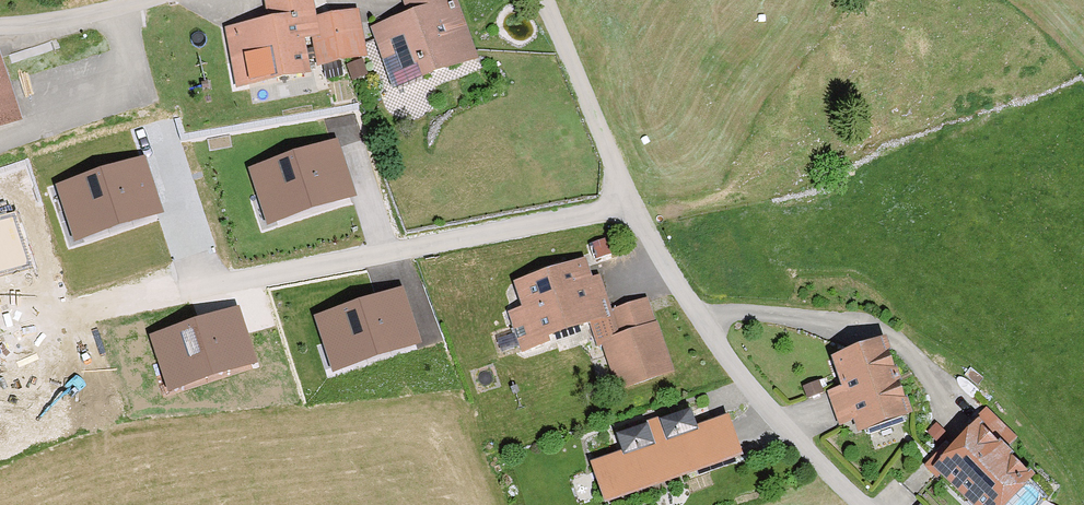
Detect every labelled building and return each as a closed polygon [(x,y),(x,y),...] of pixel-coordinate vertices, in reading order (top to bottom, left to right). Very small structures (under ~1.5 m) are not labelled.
[(222,27),(231,87),(306,75),(301,41),(314,39),(318,65),(357,59),(350,12),(313,18),(310,0),(269,0),(262,1),(265,21),(222,27)] [(408,14),(370,28),(392,89),(473,60),(451,0),(403,0),(408,14)] [(0,89),(0,128),(11,125),(0,89)] [(339,142),(250,169),(269,233),(358,202),(339,142)] [(141,157),(55,185),(73,241),(159,213),(141,157)] [(0,217),(0,277),(34,265),(16,212),(0,217)] [(601,323),(582,262),(511,285),(519,308),(505,312),(517,350),(601,323)] [(403,287),(317,316),(335,371),(421,343),(403,287)] [(648,300),(607,312),(614,337),(598,342),(611,390),(669,373),(648,300)] [(236,304),(150,332),(169,388),(255,360),(236,304)] [(883,341),(829,358),(838,388),(823,392),(834,428),(852,422),(856,435),(907,419),(883,341)] [(611,435),(618,453),(587,465),(602,504),(604,504),(732,457),(718,421),(692,431),(683,408),(611,435)] [(971,424),(929,470),(968,504),(1003,504),(1029,477),(971,424)]
